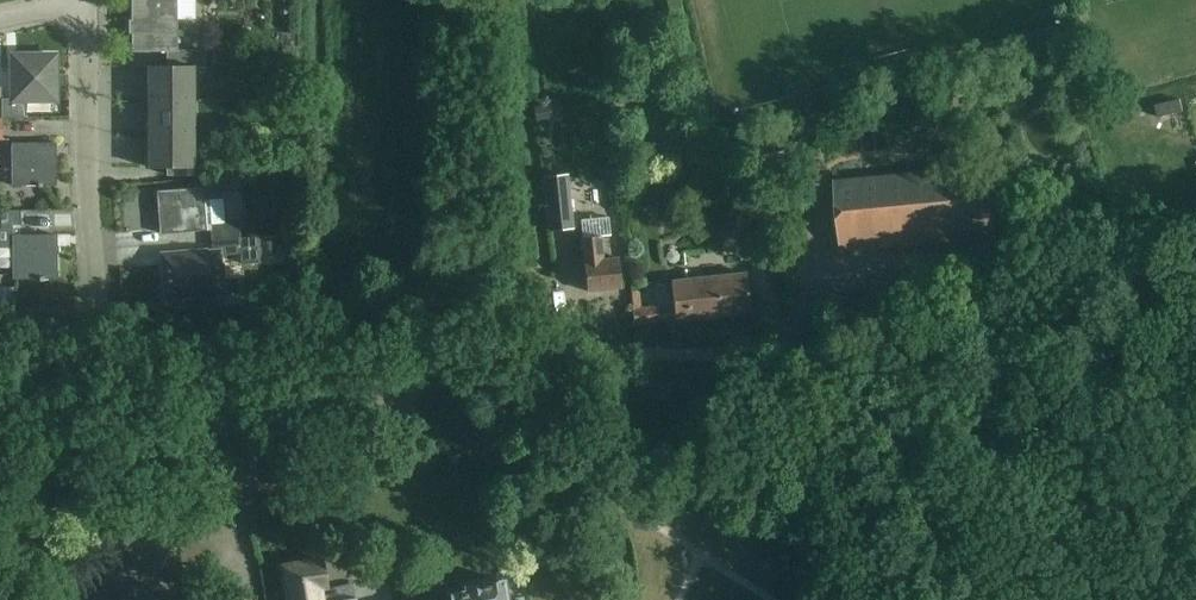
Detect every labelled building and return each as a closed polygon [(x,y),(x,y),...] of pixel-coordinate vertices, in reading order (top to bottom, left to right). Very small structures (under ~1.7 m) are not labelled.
[(132,51),(167,51),(176,51),(176,19),(195,19),(195,0),(132,0),(132,51)] [(190,51),(176,51),(167,51),(167,67),(192,67),(205,67),(205,51),(190,51)] [(0,99),(1,119),(26,118),(25,100),(54,100),(54,74),(56,74),(56,71),(54,71),(54,56),(12,56),(12,99),(0,99)] [(148,67),(148,84),(148,168),(166,168),(166,175),(192,175),(192,67),(167,67),(148,67)] [(626,94),(651,89),(649,78),(624,83),(626,94)] [(1156,119),(1183,119),(1183,103),(1156,103),(1156,119)] [(55,143),(11,144),(11,186),(37,186),(37,187),(40,187),(40,186),(55,185),(55,143)] [(988,168),(836,182),(842,251),(994,237),(988,168)] [(210,229),(211,241),(239,238),(237,223),(224,224),(222,198),(221,198),(220,177),(200,178),(201,188),(156,192),(159,234),(205,231),(205,229),(210,229)] [(541,180),(548,232),(571,229),(565,177),(541,180)] [(740,204),(744,242),(763,240),(759,202),(740,204)] [(20,211),(0,211),(0,226),(20,225),(20,211)] [(580,240),(586,292),(621,288),(617,259),(601,261),(599,238),(610,237),(608,218),(579,222),(582,239),(580,240)] [(12,236),(12,279),(56,279),(56,236),(12,236)] [(254,237),(239,238),(211,241),(212,255),(212,257),(219,256),(240,254),(241,264),(257,263),(254,237)] [(162,257),(165,296),(164,296),(164,298),(170,297),(170,298),(173,298),(173,297),(222,293),(219,256),(212,257),(212,255),(207,256),(207,252),(161,255),(161,257),(162,257)] [(671,283),(672,297),(675,321),(748,313),(744,275),(671,283)] [(633,309),(634,325),(656,323),(655,308),(633,309)] [(288,599),(320,599),(318,588),(323,587),(319,561),(283,567),(288,599)] [(449,594),(450,599),(504,599),(501,584),(502,584),(501,580),(498,581),(467,587),(467,586),(463,587),(464,590),(465,591),(449,594)]
